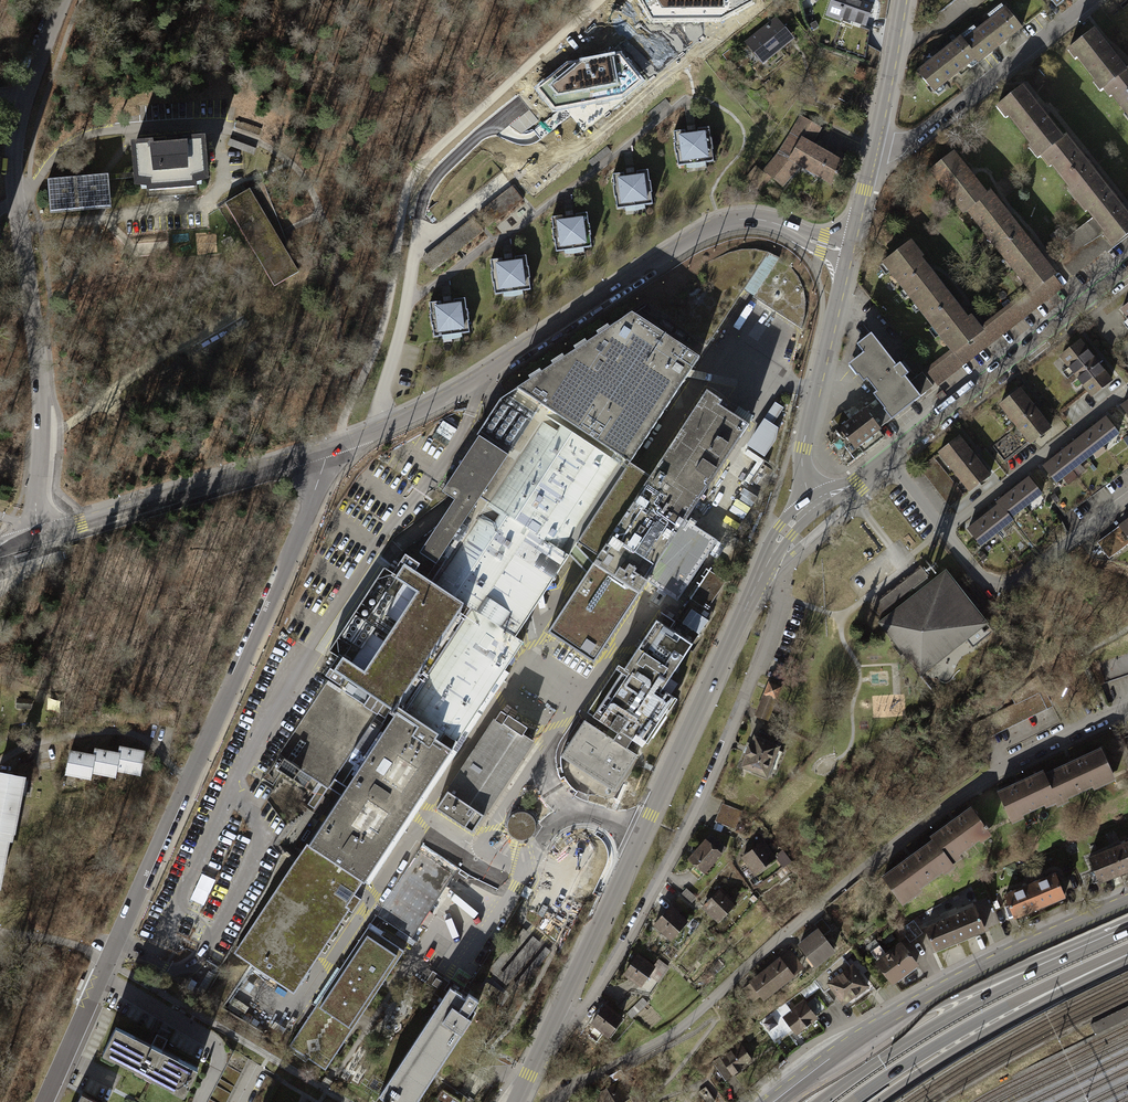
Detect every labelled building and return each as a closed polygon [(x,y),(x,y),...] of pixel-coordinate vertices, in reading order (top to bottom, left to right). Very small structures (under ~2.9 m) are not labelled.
[(657,16),(722,15),(749,0),(649,0),(657,16)] [(826,16),(842,21),(842,18),(866,26),(873,4),(868,2),(864,1),(864,0),(831,0),(826,16)] [(1047,15),(1065,0),(1035,0),(1047,15)] [(1108,24),(1127,49),(1127,8),(1108,24)] [(1005,9),(920,78),(939,101),(960,84),(999,52),(1024,33),(1005,9)] [(776,17),(744,42),(761,64),(785,45),(793,38),(776,17)] [(1070,52),(1127,125),(1127,70),(1122,62),(1097,31),(1070,52)] [(566,65),(545,83),(560,104),(622,92),(638,79),(619,56),(566,65)] [(999,107),(1087,216),(1047,247),(1071,276),(1127,230),(1127,212),(1123,205),(1093,169),(1061,130),(1026,86),(999,107)] [(799,168),(834,188),(849,162),(814,142),(817,136),(822,129),(801,116),(767,174),(788,187),(799,168)] [(236,121),(234,127),(263,135),(264,129),(236,121)] [(702,135),(687,137),(690,164),(720,161),(717,133),(702,135)] [(254,155),(256,149),(230,139),(227,145),(254,155)] [(148,146),(134,147),(137,183),(148,184),(149,196),(196,193),(194,181),(206,177),(203,142),(188,143),(187,147),(150,150),(148,146)] [(956,153),(932,172),(1028,287),(979,328),(968,315),(932,272),(909,245),(884,266),(951,347),(924,370),(937,387),(1063,283),(1039,253),(1001,207),(977,178),(956,153)] [(644,178),(628,180),(633,208),(663,203),(658,176),(644,178)] [(108,177),(48,180),(50,214),(103,211),(110,211),(108,177)] [(263,183),(251,191),(290,257),(292,256),(263,183)] [(514,187),(484,212),(496,227),(526,202),(514,187)] [(238,196),(225,203),(274,287),(299,272),(292,261),(290,257),(251,191),(250,189),(238,196)] [(474,218),(422,260),(432,272),(484,231),(474,218)] [(582,221),(567,224),(572,251),(602,245),(596,218),(582,221)] [(748,289),(757,294),(780,256),(771,251),(748,289)] [(521,264),(506,265),(508,293),(538,290),(536,263),(521,264)] [(441,302),(430,303),(431,314),(430,314),(432,326),(433,326),(434,337),(470,333),(468,321),(469,321),(468,309),(467,310),(465,298),(454,300),(454,304),(442,306),(441,302)] [(629,455),(700,348),(633,306),(518,383),(629,455)] [(862,404),(881,429),(894,419),(921,399),(900,371),(873,336),(858,347),(864,355),(851,365),(872,394),(861,402),(862,404)] [(759,339),(730,381),(764,402),(792,358),(759,339)] [(1085,342),(1063,362),(1096,398),(1118,379),(1085,342)] [(539,403),(516,389),(501,398),(478,430),(479,433),(509,452),(539,403)] [(1060,430),(1028,390),(1005,408),(1038,448),(1060,430)] [(706,391),(593,563),(638,592),(748,425),(719,405),(721,401),(706,391)] [(764,419),(772,424),(783,408),(774,402),(764,419)] [(862,404),(834,425),(857,456),(886,434),(881,429),(862,404)] [(517,630),(628,457),(545,405),(428,570),(517,630)] [(1106,418),(1091,430),(1103,446),(1119,434),(1106,418)] [(746,444),(764,456),(775,440),(778,428),(772,424),(764,419),(746,444)] [(1091,430),(1075,442),(1088,458),(1103,446),(1091,430)] [(434,557),(508,454),(474,436),(444,486),(422,550),(434,557)] [(998,478),(963,438),(943,456),(978,495),(998,478)] [(1075,442),(1060,454),(1073,470),(1088,458),(1075,442)] [(757,461),(745,479),(749,482),(765,459),(748,448),(745,453),(757,461)] [(1057,482),(1073,470),(1060,454),(1044,466),(1057,482)] [(951,505),(965,495),(941,459),(926,469),(951,505)] [(710,509),(720,516),(742,482),(733,476),(710,509)] [(1029,478),(1014,490),(1026,506),(1041,494),(1029,478)] [(1011,518),(1026,506),(1014,490),(998,502),(1011,518)] [(1012,520),(1011,518),(998,502),(998,503),(999,505),(985,517),(997,532),(1012,520)] [(981,545),(997,532),(985,517),(969,530),(981,545)] [(1104,547),(1117,562),(1127,552),(1127,538),(1122,531),(1104,547)] [(594,662),(638,592),(593,563),(548,632),(594,662)] [(917,593),(878,623),(921,677),(967,640),(973,648),(995,631),(946,570),(933,581),(922,568),(872,607),(878,616),(913,588),(917,593)] [(709,570),(691,600),(713,613),(731,582),(709,570)] [(402,708),(473,603),(426,574),(356,678),(402,708)] [(455,741),(523,638),(477,606),(407,709),(455,741)] [(690,606),(680,623),(698,635),(709,616),(690,606)] [(658,621),(631,667),(669,690),(697,644),(658,621)] [(620,666),(591,714),(637,742),(667,694),(620,666)] [(322,813),(393,708),(339,672),(266,782),(322,813)] [(1004,704),(1011,724),(1054,708),(1047,688),(1004,704)] [(398,709),(309,844),(363,879),(452,747),(398,709)] [(494,717),(435,806),(476,834),(535,745),(494,717)] [(586,720),(563,757),(607,783),(629,745),(586,720)] [(754,737),(740,768),(767,780),(781,748),(754,737)] [(145,753),(120,748),(119,754),(120,754),(117,769),(140,774),(145,753)] [(1030,782),(1001,794),(1013,821),(1122,776),(1110,748),(1085,759),(1030,782)] [(119,754),(95,750),(94,756),(95,757),(92,771),(115,776),(117,769),(120,754),(119,754)] [(94,756),(70,752),(66,773),(91,778),(92,771),(95,757),(94,756)] [(0,774),(0,879),(8,840),(11,840),(23,778),(0,774)] [(726,803),(720,821),(744,830),(750,812),(726,803)] [(909,859),(886,877),(905,901),(997,830),(978,805),(962,818),(909,859)] [(519,839),(526,839),(532,835),(535,830),(536,823),(534,817),(530,812),(524,810),(517,810),(512,814),(508,819),(507,826),(509,832),(513,837),(519,839)] [(430,832),(380,913),(412,933),(464,853),(430,832)] [(708,839),(693,861),(714,875),(728,852),(708,839)] [(772,840),(749,859),(766,879),(789,859),(772,840)] [(1089,859),(1100,884),(1127,872),(1127,842),(1089,859)] [(292,988),(363,879),(309,844),(238,953),(292,988)] [(1008,896),(1018,920),(1033,914),(1062,903),(1075,898),(1066,874),(1008,896)] [(713,908),(733,923),(747,906),(728,891),(713,908)] [(677,905),(663,925),(687,942),(702,923),(677,905)] [(932,928),(940,950),(954,945),(981,935),(992,931),(984,909),(932,928)] [(826,926),(803,944),(819,965),(842,947),(826,926)] [(370,927),(320,1005),(354,1027),(404,949),(370,927)] [(907,938),(880,959),(901,985),(928,964),(907,938)] [(630,972),(655,989),(667,970),(642,954),(630,972)] [(761,980),(750,988),(764,1006),(809,971),(795,954),(785,962),(761,980)] [(834,982),(852,1005),(876,987),(858,964),(834,982)] [(380,1092),(396,1101),(415,1101),(417,1100),(435,1071),(479,1002),(450,983),(380,1092)] [(805,997),(784,1016),(803,1036),(824,1018),(821,1015),(830,1007),(820,996),(811,1004),(805,997)] [(612,1006),(599,1024),(622,1040),(635,1021),(612,1006)] [(1091,1024),(1095,1034),(1109,1027),(1127,1018),(1127,1006),(1091,1024)] [(319,1009),(291,1048),(325,1068),(350,1029),(319,1009)] [(198,1069),(114,1027),(100,1056),(184,1098),(198,1069)] [(740,1043),(720,1058),(733,1075),(753,1060),(740,1043)] [(237,1052),(212,1101),(231,1101),(252,1060),(237,1052)] [(435,1071),(417,1100),(420,1101),(468,1101),(473,1095),(435,1071)]
